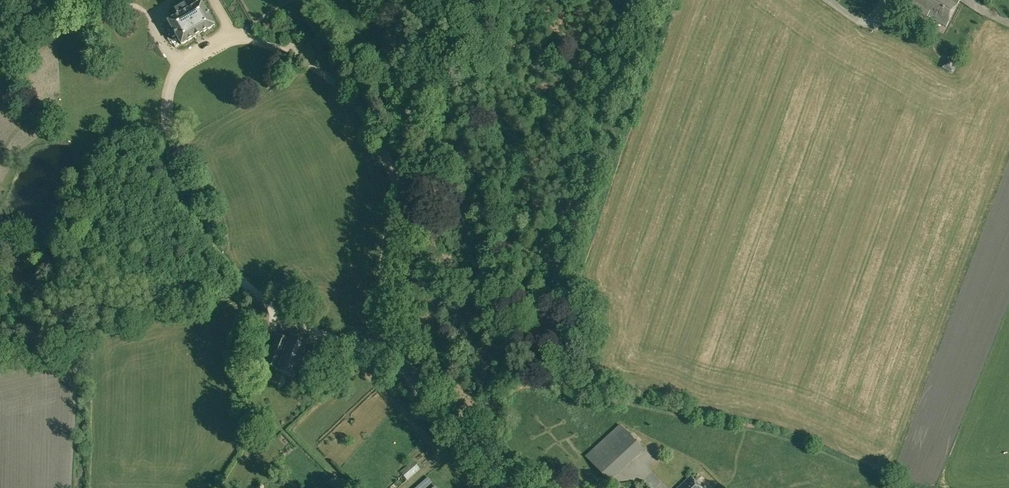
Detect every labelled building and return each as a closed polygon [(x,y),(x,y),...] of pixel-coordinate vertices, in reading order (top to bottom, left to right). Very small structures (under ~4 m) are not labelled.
[(946,26),(959,0),(912,0),(909,6),(946,26)] [(215,26),(202,4),(195,8),(191,1),(175,10),(179,16),(168,22),(181,45),(215,26)] [(276,369),(293,376),(295,372),(301,374),(308,357),(303,354),(308,343),(290,335),(288,340),(277,335),(265,364),(277,368),(276,369)] [(586,456),(608,480),(642,449),(620,425),(586,456)] [(400,471),(407,480),(420,469),(413,461),(400,471)] [(333,487),(349,487),(334,474),(327,481),(333,487)] [(690,476),(677,487),(701,487),(690,476)]
